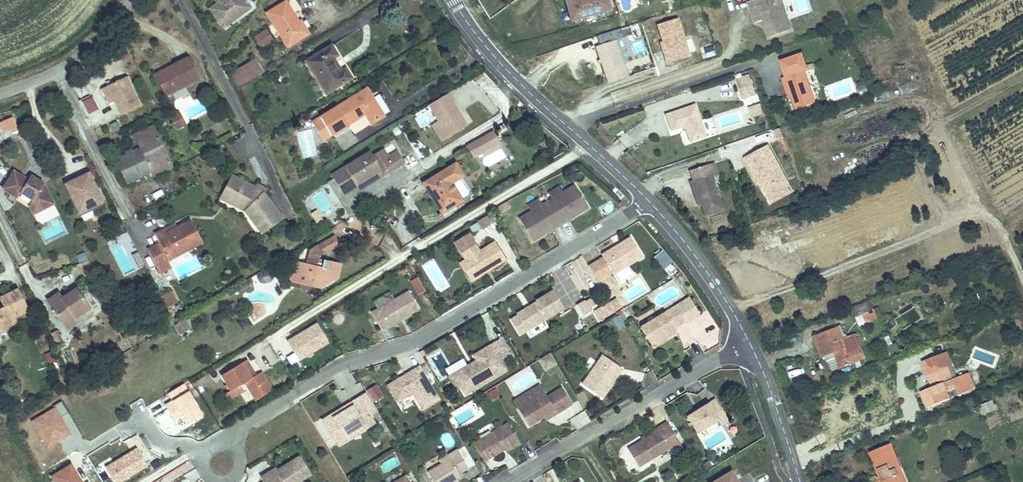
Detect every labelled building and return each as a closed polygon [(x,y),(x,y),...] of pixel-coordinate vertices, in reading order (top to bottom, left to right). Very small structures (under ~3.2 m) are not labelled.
[(219,15),(240,0),(208,0),(219,15)] [(268,4),(288,37),(307,25),(291,0),(274,0),(268,4)] [(602,0),(575,0),(561,4),(568,25),(606,13),(602,0)] [(751,10),(759,8),(762,19),(768,36),(791,29),(782,0),(750,0),(748,1),(751,10)] [(759,8),(751,10),(754,21),(762,19),(759,8)] [(676,20),(656,26),(662,43),(665,52),(662,53),(666,65),(688,58),(676,20)] [(275,35),(268,22),(255,29),(263,42),(275,35)] [(622,57),(614,37),(594,44),(608,81),(628,73),(622,57)] [(334,41),(309,56),(329,88),(353,73),(348,64),(343,67),(335,53),(339,50),(334,41)] [(712,48),(702,51),(704,59),(715,56),(712,48)] [(817,99),(806,68),(809,67),(803,51),(782,59),(787,74),(784,76),(789,90),(791,89),(798,106),(817,99)] [(255,54),(230,69),(238,83),(263,67),(255,54)] [(172,70),(155,80),(163,96),(181,87),(196,80),(185,57),(169,65),(172,70)] [(152,74),(155,80),(172,70),(169,65),(152,74)] [(284,66),(277,69),(282,82),(289,78),(284,66)] [(756,92),(750,73),(736,78),(742,97),(756,92)] [(124,77),(104,87),(111,102),(117,115),(137,105),(124,77)] [(370,84),(334,105),(344,123),(368,109),(374,118),(387,111),(370,84)] [(111,102),(104,87),(99,89),(107,104),(111,102)] [(448,94),(428,106),(438,122),(432,125),(441,140),(466,125),(448,94)] [(88,117),(100,111),(93,97),(81,103),(88,117)] [(763,111),(760,102),(751,105),(753,114),(763,111)] [(695,106),(666,116),(672,132),(684,128),(687,139),(704,134),(695,106)] [(174,131),(186,128),(183,116),(171,119),(174,131)] [(17,129),(13,118),(0,123),(0,124),(3,134),(17,129)] [(130,182),(158,167),(155,162),(166,157),(151,127),(133,136),(139,148),(116,160),(127,183),(130,182)] [(782,127),(776,129),(780,140),(785,138),(782,127)] [(505,139),(499,128),(483,137),(490,148),(505,139)] [(490,148),(483,137),(474,143),(480,154),(490,148)] [(790,184),(769,144),(745,157),(752,169),(755,168),(758,174),(770,195),(790,184)] [(374,150),(337,172),(340,176),(349,191),(363,183),(362,182),(386,168),(389,174),(409,161),(404,152),(392,159),(386,148),(377,154),(374,150)] [(155,162),(158,167),(169,162),(166,157),(155,162)] [(465,194),(456,179),(466,173),(468,172),(462,160),(429,179),(445,208),(466,197),(465,194)] [(724,209),(714,176),(720,174),(716,162),(693,169),(696,179),(692,180),(695,190),(698,189),(703,204),(706,215),(724,209)] [(365,187),(389,174),(386,168),(362,182),(363,183),(365,187)] [(50,197),(43,184),(36,179),(33,184),(27,180),(13,172),(2,189),(17,198),(20,193),(32,200),(34,205),(50,197)] [(88,172),(65,182),(78,211),(100,200),(88,172)] [(234,173),(228,184),(234,188),(229,199),(248,209),(258,221),(266,214),(273,222),(285,211),(266,189),(261,192),(254,188),(256,184),(234,173)] [(473,186),(466,173),(456,179),(465,194),(471,191),(473,186)] [(33,184),(36,179),(30,176),(27,180),(33,184)] [(349,191),(340,176),(333,180),(343,196),(349,191)] [(258,182),(256,184),(254,188),(261,192),(266,189),(267,187),(258,182)] [(592,204),(578,182),(565,190),(556,196),(550,200),(564,221),(572,216),(571,215),(575,212),(576,214),(592,204)] [(325,183),(315,189),(325,206),(335,200),(325,183)] [(234,188),(228,184),(222,195),(229,199),(234,188)] [(556,196),(565,190),(562,184),(552,190),(556,196)] [(773,201),(793,189),(790,184),(770,195),(773,201)] [(33,214),(53,204),(50,197),(34,205),(32,200),(28,205),(33,214)] [(535,209),(545,203),(541,197),(532,203),(535,209)] [(556,226),(564,221),(550,200),(545,203),(535,209),(523,217),(536,239),(552,229),(550,227),(555,224),(556,226)] [(610,201),(598,208),(603,217),(615,210),(610,201)] [(498,220),(494,212),(481,220),(486,228),(498,220)] [(266,214),(258,221),(265,229),(273,222),(266,214)] [(146,248),(157,269),(166,264),(202,245),(190,223),(164,237),(161,231),(152,236),(156,243),(146,248)] [(617,272),(646,254),(634,235),(622,242),(624,244),(613,251),(612,248),(605,252),(607,255),(592,264),(601,278),(615,269),(617,272)] [(295,262),(288,282),(316,292),(318,288),(320,290),(334,280),(338,268),(324,262),(322,266),(316,264),(318,259),(340,245),(334,236),(310,251),(305,265),(295,262)] [(493,268),(510,257),(498,239),(483,248),(478,241),(464,250),(469,257),(473,265),(468,268),(475,279),(490,269),(489,267),(492,265),(493,268)] [(613,251),(624,244),(623,243),(622,242),(612,248),(613,251)] [(661,270),(671,264),(661,250),(652,257),(661,270)] [(139,267),(145,264),(138,253),(133,256),(139,267)] [(473,265),(469,257),(463,261),(467,269),(468,268),(473,265)] [(286,277),(288,282),(295,262),(291,263),(286,277)] [(166,264),(157,269),(160,276),(169,271),(166,264)] [(594,289),(583,268),(573,274),(584,295),(594,289)] [(13,320),(11,313),(23,307),(14,287),(0,294),(0,297),(2,302),(0,302),(0,326),(13,320)] [(529,327),(567,305),(556,287),(538,298),(539,299),(532,303),(534,305),(530,307),(529,305),(519,311),(529,327)] [(89,307),(77,289),(74,292),(72,290),(62,297),(59,292),(48,299),(68,328),(79,320),(77,318),(83,314),(82,312),(89,307)] [(403,318),(401,315),(407,312),(408,315),(422,307),(412,289),(375,311),(385,328),(403,318)] [(675,324),(685,319),(686,320),(700,312),(689,294),(675,303),(641,325),(651,341),(662,334),(661,332),(663,331),(664,333),(676,326),(675,324)] [(163,300),(167,310),(176,305),(171,296),(163,300)] [(595,308),(589,297),(581,302),(587,313),(595,308)] [(618,309),(613,300),(602,306),(607,315),(618,309)] [(607,315),(602,306),(597,309),(602,318),(607,315)] [(877,316),(873,306),(855,313),(859,323),(877,316)] [(617,331),(624,327),(619,316),(611,320),(617,331)] [(296,336),(289,340),(301,359),(331,341),(319,322),(308,329),(309,331),(298,338),(296,336)] [(837,323),(812,333),(822,355),(832,351),(838,364),(860,354),(850,330),(841,334),(837,323)] [(502,338),(476,353),(479,358),(482,363),(459,377),(464,385),(468,393),(509,368),(502,357),(510,351),(502,338)] [(47,365),(56,362),(53,351),(44,354),(47,365)] [(929,379),(919,383),(929,407),(972,389),(967,377),(955,382),(943,352),(923,360),(929,373),(927,374),(929,379)] [(535,362),(544,374),(556,364),(548,353),(535,362)] [(601,357),(582,385),(599,398),(608,385),(606,384),(612,375),(615,376),(619,370),(601,357)] [(248,361),(256,374),(261,371),(253,358),(248,361)] [(482,363),(479,358),(452,374),(460,388),(464,385),(459,377),(482,363)] [(245,359),(221,374),(232,390),(245,382),(255,397),(271,387),(261,372),(256,375),(245,359)] [(441,398),(421,365),(390,384),(400,400),(415,391),(425,408),(441,398)] [(178,412),(198,400),(191,387),(170,399),(178,412)] [(490,400),(500,396),(495,387),(486,392),(490,400)] [(519,411),(543,395),(537,387),(513,402),(519,411)] [(529,426),(541,418),(554,410),(556,414),(572,404),(562,389),(545,399),(543,395),(519,411),(529,426)] [(369,392),(362,397),(372,413),(379,409),(369,392)] [(697,408),(688,413),(698,430),(718,417),(726,412),(716,396),(700,406),(701,408),(698,410),(697,408)] [(372,413),(362,397),(352,402),(354,405),(346,411),(344,408),(325,419),(337,439),(365,422),(368,427),(377,421),(372,413)] [(982,416),(995,411),(992,401),(978,406),(982,416)] [(354,405),(352,402),(344,408),(346,411),(354,405)] [(554,410),(541,418),(544,422),(556,414),(554,410)] [(726,412),(718,417),(722,422),(729,418),(726,412)] [(505,420),(473,441),(484,460),(491,455),(490,453),(501,446),(504,450),(519,441),(505,420)] [(649,435),(626,449),(637,467),(668,447),(672,453),(684,445),(668,420),(656,428),(648,433),(649,435)] [(368,427),(365,422),(337,439),(340,443),(368,427)] [(899,465),(889,442),(870,451),(880,472),(876,474),(880,481),(902,481),(895,467),(899,465)] [(436,457),(440,463),(449,457),(451,461),(462,454),(456,445),(436,457)] [(440,463),(428,471),(435,481),(451,481),(460,476),(458,472),(469,466),(462,454),(451,461),(449,457),(440,463)] [(313,474),(302,455),(279,469),(275,472),(274,470),(263,477),(266,481),(300,481),(313,474)] [(899,465),(895,467),(902,481),(906,481),(899,465)] [(730,470),(710,481),(738,481),(730,470)]
